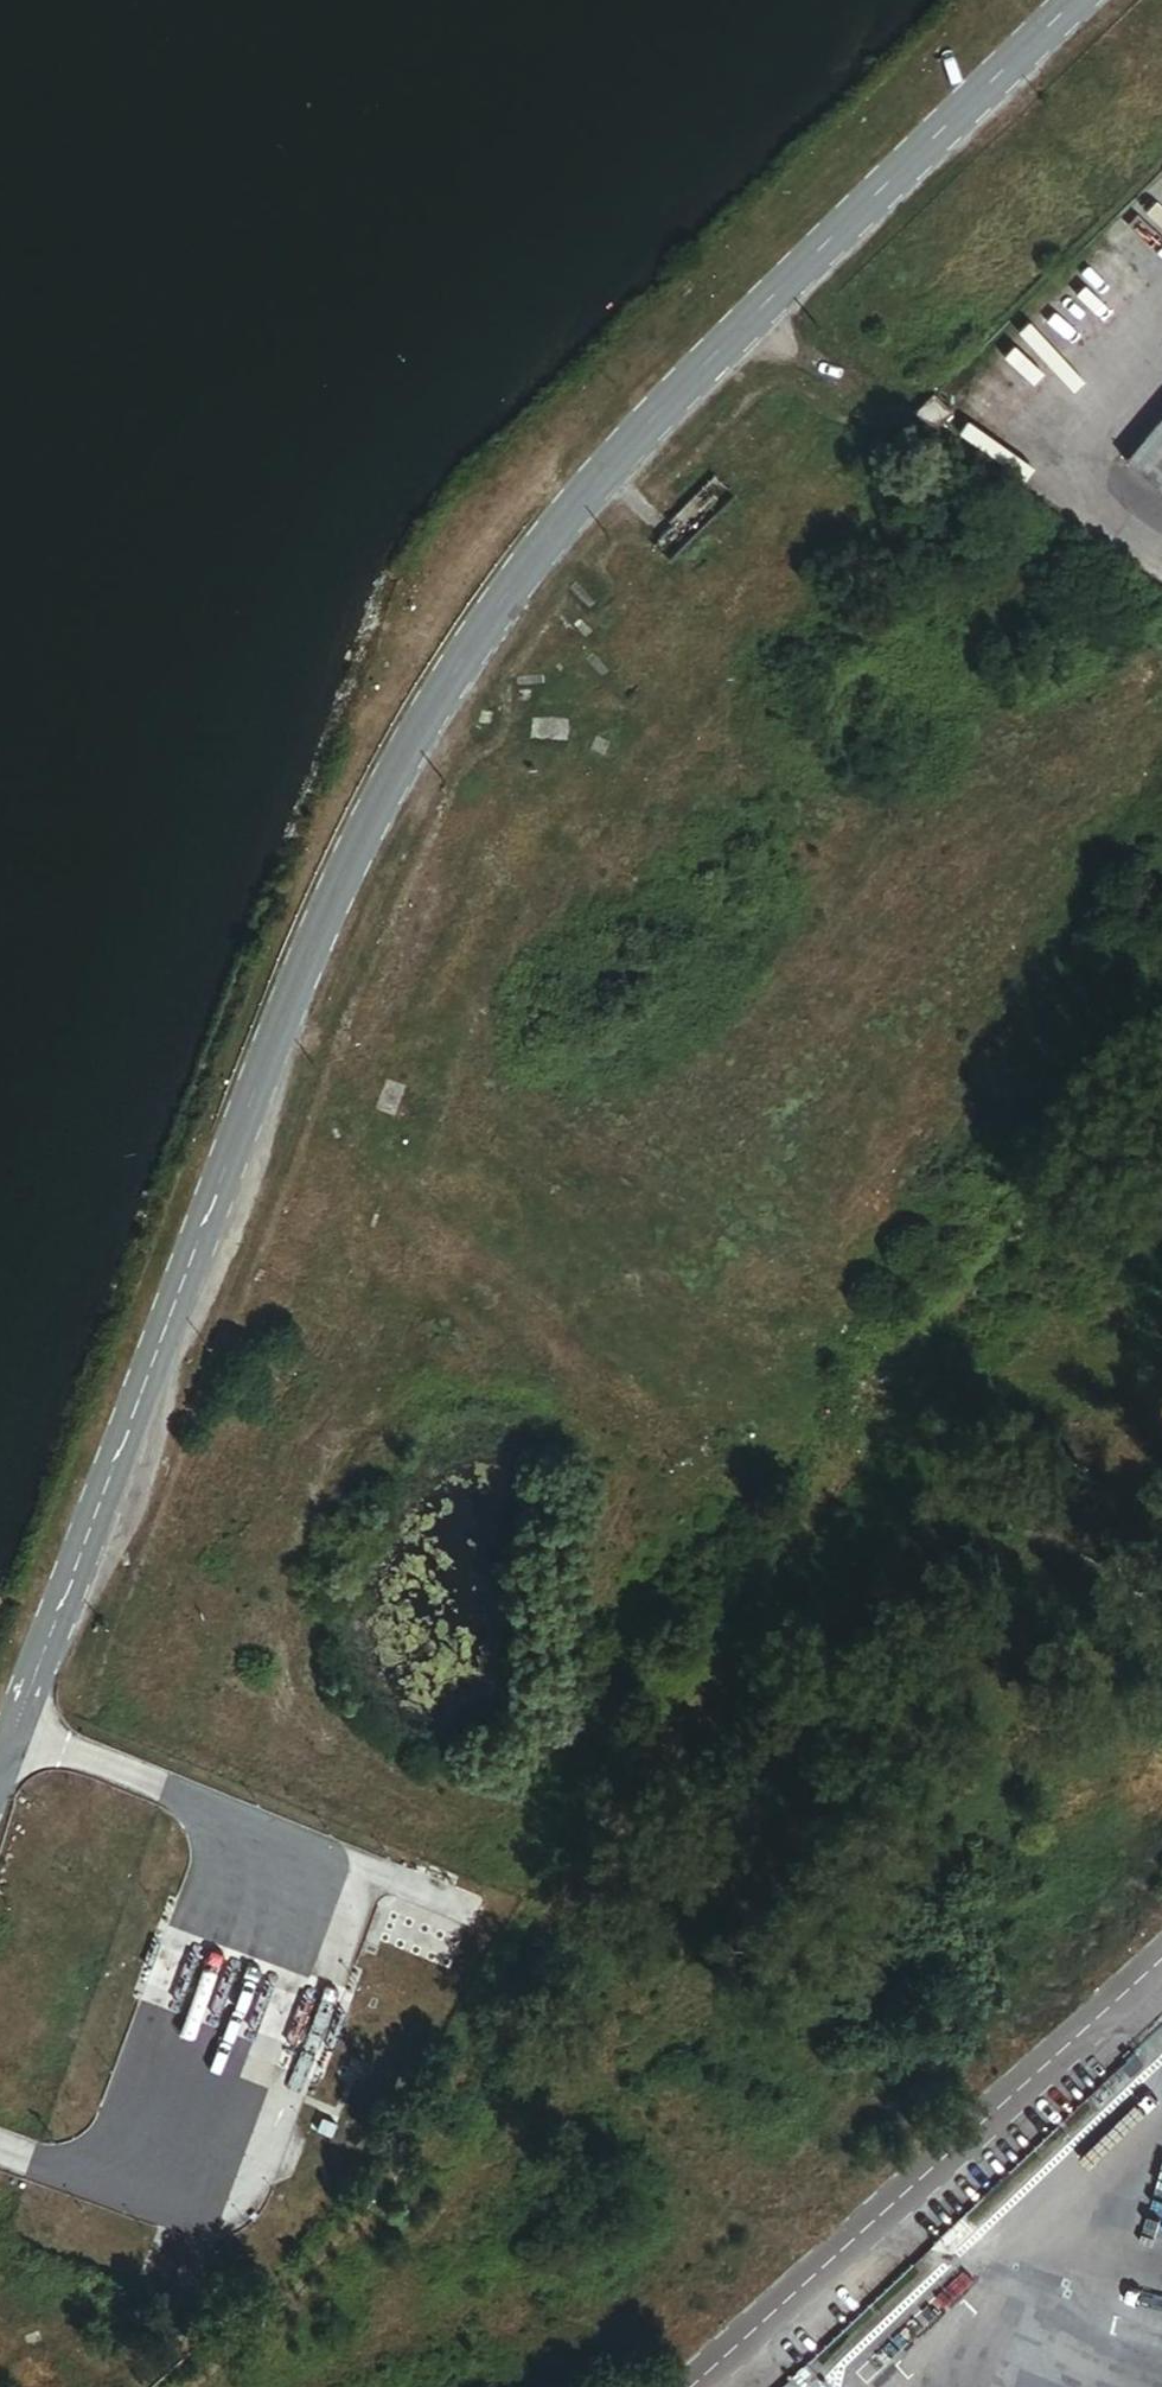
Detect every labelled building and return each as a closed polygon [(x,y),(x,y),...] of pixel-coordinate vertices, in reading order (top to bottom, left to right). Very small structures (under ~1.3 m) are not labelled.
[(952,414),(932,394),(913,413),(936,429),(952,414)] [(1161,490),(1161,417),(1126,460),(1161,490)] [(1115,2069),(1083,2098),(1093,2109),(1125,2078),(1115,2069)] [(321,2117),(316,2130),(330,2136),(336,2124),(321,2117)]
